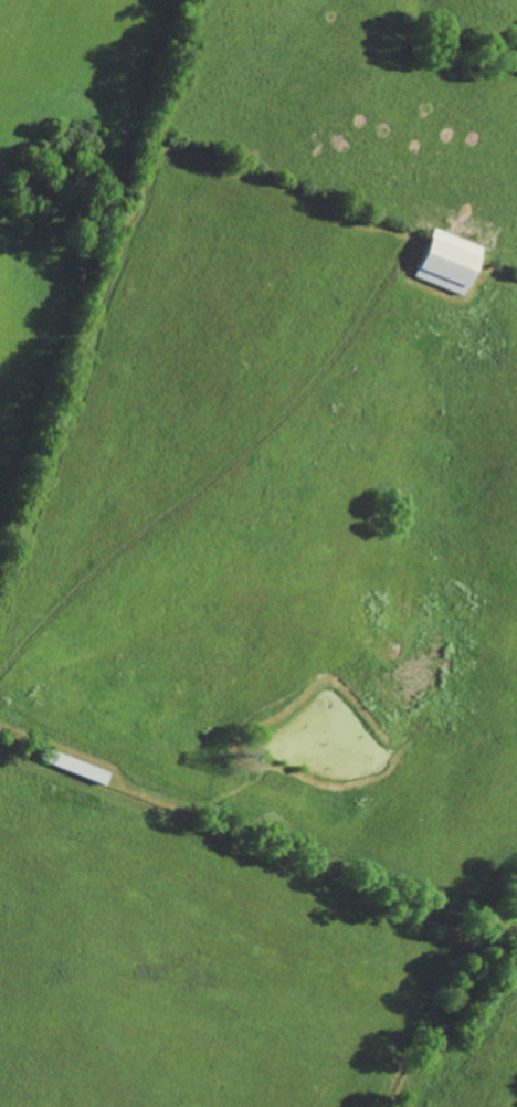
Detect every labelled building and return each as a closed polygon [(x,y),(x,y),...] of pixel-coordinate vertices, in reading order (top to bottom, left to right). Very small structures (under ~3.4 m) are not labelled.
[(415,279),(465,294),(480,245),(430,230),(415,279)]
